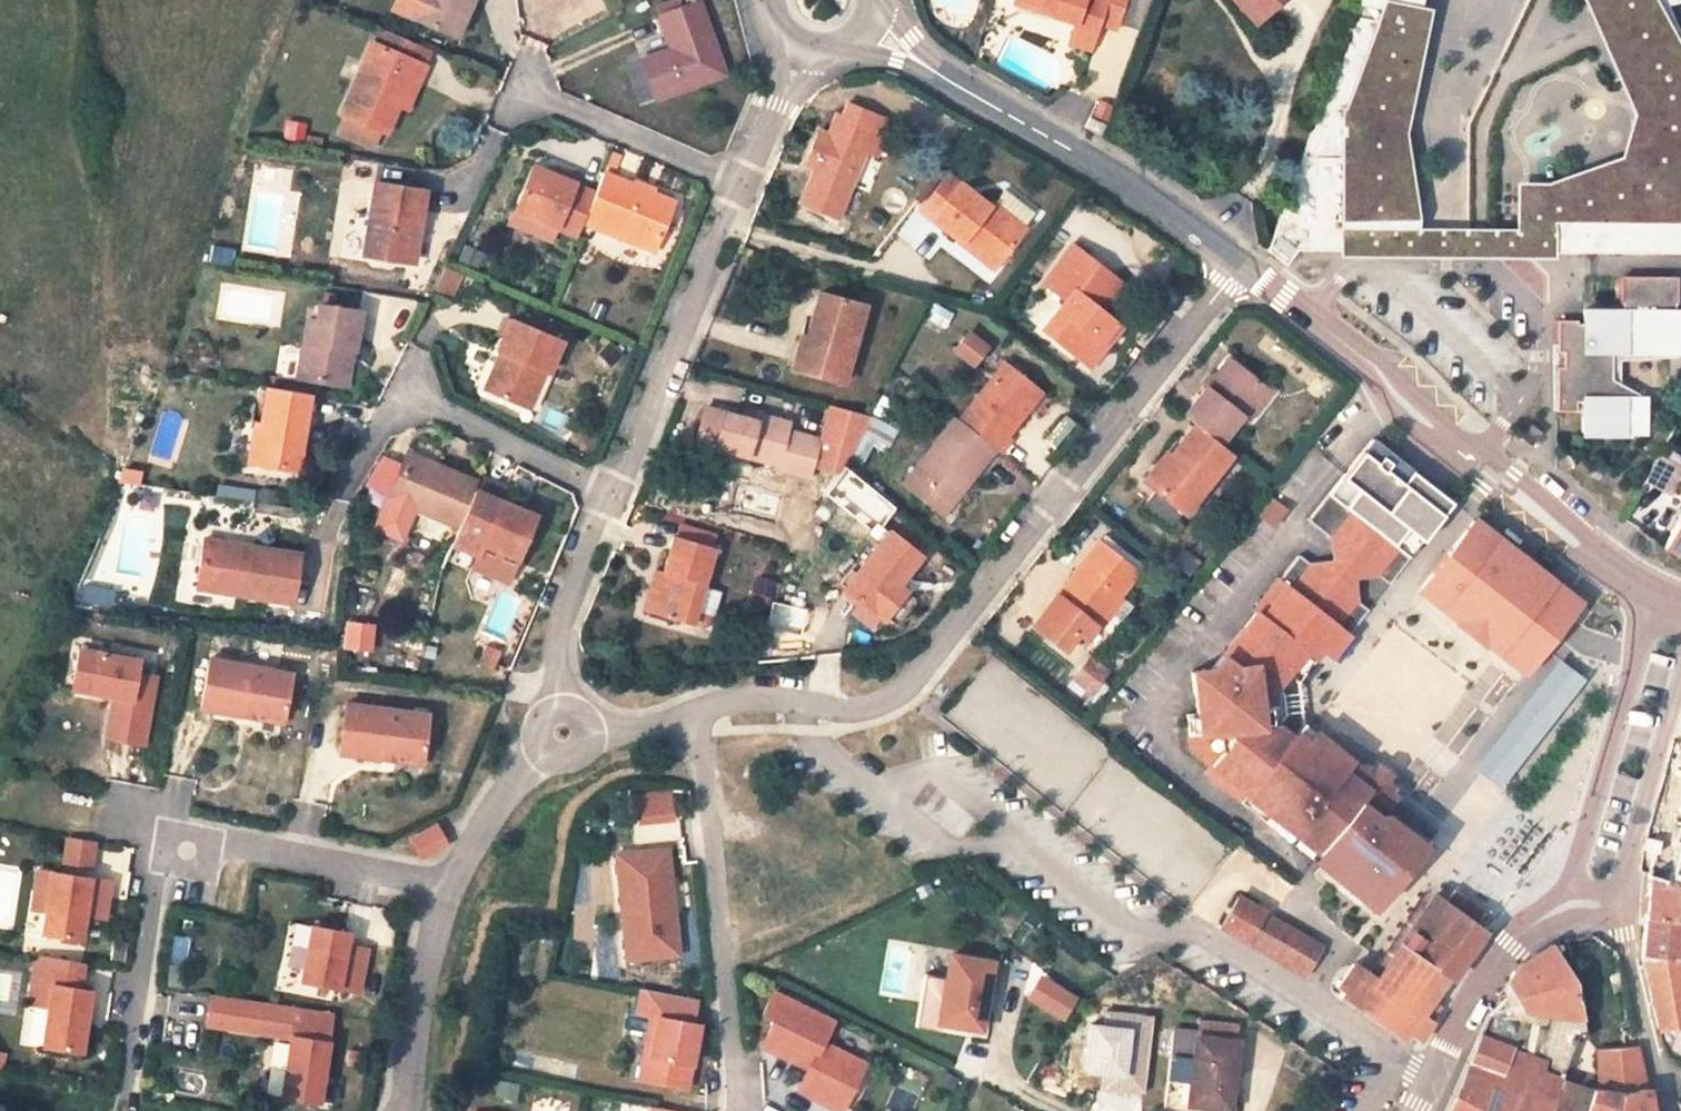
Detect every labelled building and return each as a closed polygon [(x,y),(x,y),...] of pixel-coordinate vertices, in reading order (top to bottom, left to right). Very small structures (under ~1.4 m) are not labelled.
[(407,15),(414,0),(396,0),(392,8),(407,15)] [(407,15),(456,37),(472,0),(414,0),(407,15)] [(656,5),(659,16),(683,8),(681,0),(670,0),(656,5)] [(1051,11),(1050,16),(1074,25),(1068,44),(1089,51),(1098,25),(1113,30),(1123,0),(1020,0),(1051,11)] [(1251,29),(1255,24),(1233,0),(1224,0),(1251,29)] [(1255,24),(1281,0),(1233,0),(1255,24)] [(1423,0),(1360,0),(1353,18),(1414,30),(1417,31),(1423,0)] [(1648,114),(1662,115),(1672,122),(1654,191),(1644,191),(1630,192),(1617,181),(1550,192),(1552,204),(1536,203),(1537,253),(1680,253),(1680,33),(1667,6),(1680,2),(1680,0),(1597,0),(1648,114)] [(659,16),(671,51),(643,61),(656,98),(723,74),(699,3),(683,8),(659,16)] [(1414,30),(1353,18),(1319,114),(1333,113),(1333,110),(1394,109),(1400,102),(1414,30)] [(375,46),(371,44),(354,84),(358,86),(346,115),(386,132),(399,106),(408,82),(417,87),(425,67),(412,62),(419,46),(382,29),(375,46)] [(354,84),(346,81),(333,109),(346,115),(358,86),(354,84)] [(417,87),(408,82),(399,106),(408,109),(417,87)] [(1109,107),(1098,102),(1094,110),(1106,115),(1109,107)] [(811,151),(819,155),(814,168),(800,202),(837,218),(865,151),(873,154),(881,134),(884,135),(888,123),(846,106),(841,117),(835,116),(828,136),(819,133),(811,151)] [(1333,113),(1319,114),(1268,252),(1288,268),(1300,252),(1344,252),(1344,232),(1412,231),(1394,109),(1333,110),(1333,113)] [(1106,115),(1094,110),(1092,117),(1104,122),(1106,115)] [(1412,231),(1344,232),(1344,252),(1523,253),(1537,253),(1536,203),(1552,204),(1550,192),(1617,181),(1630,192),(1644,191),(1654,191),(1672,122),(1662,115),(1648,114),(1640,113),(1641,138),(1635,161),(1606,173),(1519,190),(1519,231),(1412,231)] [(1104,126),(1087,118),(1084,128),(1100,136),(1104,126)] [(284,120),(282,137),(305,139),(307,122),(284,120)] [(819,155),(811,151),(806,164),(814,168),(819,155)] [(558,177),(533,167),(509,222),(551,239),(555,228),(577,237),(583,223),(595,193),(574,184),(577,178),(560,171),(558,177)] [(964,236),(998,263),(1023,230),(1022,229),(1032,216),(1002,192),(992,205),(990,204),(987,208),(958,185),(939,170),(927,184),(946,200),(931,219),(930,219),(960,242),(964,236)] [(603,173),(595,193),(583,223),(652,251),(672,202),(603,173)] [(375,184),(370,215),(363,256),(412,263),(423,191),(375,184)] [(912,203),(931,219),(946,200),(927,184),(912,203)] [(370,215),(357,214),(350,254),(363,256),(370,215)] [(964,236),(960,242),(994,268),(998,263),(964,236)] [(229,267),(234,250),(213,244),(208,261),(229,267)] [(476,268),(483,254),(464,245),(458,260),(476,268)] [(1044,283),(1066,301),(1042,330),(1078,359),(1093,339),(1099,343),(1115,324),(1099,312),(1088,303),(1108,277),(1072,248),(1044,283)] [(459,276),(446,269),(435,291),(449,297),(459,276)] [(1119,286),(1108,277),(1088,303),(1099,312),(1119,286)] [(1559,319),(1558,352),(1567,352),(1566,367),(1558,367),(1557,411),(1578,411),(1578,401),(1585,401),(1585,412),(1585,433),(1648,432),(1648,405),(1611,395),(1611,352),(1647,352),(1680,351),(1680,309),(1676,309),(1676,303),(1678,303),(1678,282),(1622,282),(1622,303),(1624,303),(1624,309),(1586,309),(1586,323),(1579,323),(1579,320),(1559,319)] [(863,307),(819,295),(807,339),(814,341),(805,373),(842,384),(863,307)] [(926,323),(947,329),(952,311),(931,305),(926,323)] [(316,321),(306,320),(298,378),(336,384),(341,350),(352,351),(358,313),(318,306),(316,321)] [(511,321),(498,351),(501,352),(485,390),(500,397),(518,404),(533,367),(545,372),(548,373),(561,343),(511,321)] [(1099,343),(1093,339),(1078,359),(1090,368),(1121,329),(1115,324),(1099,343)] [(807,339),(801,337),(792,369),(805,373),(814,341),(807,339)] [(953,355),(971,369),(985,351),(966,337),(953,355)] [(352,351),(341,350),(336,384),(346,386),(352,351)] [(1558,352),(1558,367),(1566,367),(1567,352),(1558,352)] [(1227,360),(1205,388),(1241,418),(1247,422),(1269,394),(1227,360)] [(1032,389),(1003,366),(960,422),(994,450),(999,454),(1009,442),(1004,438),(1025,412),(1018,407),(1032,389)] [(545,372),(533,367),(518,404),(530,409),(545,372)] [(309,394),(268,388),(262,425),(255,464),(297,470),(309,394)] [(1205,388),(1184,416),(1194,425),(1220,445),(1241,418),(1205,388)] [(1039,394),(1032,389),(1018,407),(1025,412),(1039,394)] [(821,440),(817,439),(812,458),(841,467),(868,417),(831,406),(821,440)] [(699,433),(716,438),(714,447),(734,453),(777,465),(776,469),(807,477),(812,458),(817,439),(787,431),(789,422),(759,414),(757,422),(744,418),(706,408),(699,433)] [(759,414),(746,410),(744,418),(757,422),(759,414)] [(1043,439),(1053,448),(1074,424),(1064,415),(1043,439)] [(879,422),(869,417),(861,432),(871,437),(879,422)] [(960,422),(956,419),(904,485),(936,511),(957,482),(964,488),(994,450),(960,422)] [(262,425),(255,424),(249,463),(255,464),(262,425)] [(1170,456),(1173,459),(1151,487),(1184,514),(1231,454),(1220,445),(1194,425),(1170,456)] [(716,438),(699,433),(694,451),(731,461),(734,453),(714,447),(716,438)] [(1308,521),(1329,538),(1380,578),(1389,585),(1397,574),(1441,513),(1436,494),(1371,443),(1308,521)] [(1170,456),(1166,452),(1143,481),(1151,487),(1173,459),(1170,456)] [(476,483),(406,454),(402,466),(389,497),(414,508),(458,527),(476,483)] [(389,497),(402,466),(380,457),(362,486),(389,497)] [(1680,466),(1665,497),(1680,505),(1680,466)] [(139,487),(143,472),(122,467),(118,482),(139,487)] [(479,477),(476,483),(458,527),(451,545),(476,555),(471,567),(508,581),(518,558),(535,516),(500,502),(506,487),(479,477)] [(964,488),(957,482),(936,511),(943,516),(964,488)] [(216,486),(215,500),(254,502),(255,489),(216,486)] [(257,489),(257,513),(274,513),(274,490),(257,489)] [(1255,515),(1274,529),(1289,509),(1270,495),(1255,515)] [(389,497),(377,528),(402,538),(414,508),(389,497)] [(1662,546),(1680,556),(1680,513),(1662,546)] [(1577,600),(1473,519),(1418,589),(1457,619),(1455,622),(1467,631),(1482,643),(1484,640),(1523,670),(1529,663),(1551,635),(1566,615),(1577,600)] [(715,536),(679,525),(675,538),(712,549),(715,536)] [(888,533),(855,575),(845,587),(844,589),(859,601),(879,617),(882,619),(895,603),(888,598),(897,587),(919,558),(888,533)] [(675,538),(674,538),(663,573),(652,613),(692,625),(703,628),(709,628),(713,622),(717,608),(721,593),(703,589),(714,549),(712,549),(675,538)] [(1331,563),(1309,564),(1354,603),(1353,581),(1380,578),(1329,538),(1331,563)] [(206,539),(205,546),(250,554),(251,547),(206,539)] [(1137,574),(1098,543),(1047,608),(1050,610),(1047,614),(1044,611),(1033,624),(1065,650),(1079,633),(1086,639),(1097,625),(1109,635),(1131,607),(1119,597),(1137,574)] [(250,554),(205,546),(198,587),(291,603),(299,554),(251,547),(250,554)] [(1254,612),(1256,613),(1211,670),(1191,672),(1193,694),(1272,685),(1279,684),(1287,674),(1297,681),(1308,668),(1321,652),(1329,659),(1348,635),(1365,612),(1354,603),(1309,564),(1298,556),(1254,612)] [(663,573),(655,571),(644,611),(652,613),(663,573)] [(855,575),(849,571),(840,583),(845,587),(855,575)] [(768,611),(777,581),(756,575),(747,604),(768,611)] [(93,604),(118,604),(118,583),(93,583),(93,604)] [(903,592),(897,587),(888,598),(895,603),(903,592)] [(859,601),(850,611),(871,627),(879,617),(859,601)] [(369,631),(347,629),(346,648),(367,650),(369,631)] [(500,653),(485,647),(479,662),(494,667),(500,653)] [(113,696),(105,737),(143,744),(155,677),(136,673),(139,660),(78,649),(72,688),(113,696)] [(281,723),(290,674),(208,658),(199,707),(281,723)] [(1106,672),(1090,658),(1073,678),(1090,692),(1106,672)] [(1558,665),(1479,772),(1497,785),(1576,678),(1558,665)] [(1272,685),(1193,694),(1196,714),(1274,705),(1272,685)] [(422,763),(427,715),(341,703),(335,753),(422,763)] [(1429,841),(1389,808),(1294,732),(1282,723),(1274,724),(1269,720),(1275,714),(1274,705),(1196,714),(1186,715),(1190,750),(1210,766),(1205,773),(1240,804),(1246,797),(1269,815),(1263,822),(1288,841),(1293,835),(1317,854),(1311,860),(1324,870),(1372,910),(1429,841)] [(1313,731),(1302,723),(1294,732),(1389,808),(1429,841),(1437,831),(1429,825),(1396,798),(1388,792),(1391,788),(1389,775),(1378,766),(1364,767),(1362,765),(1359,769),(1350,761),(1313,731)] [(1023,799),(1195,900),(1232,836),(1070,741),(1076,732),(1066,726),(1023,799)] [(674,821),(672,791),(636,793),(638,823),(674,821)] [(1246,797),(1240,804),(1263,822),(1269,815),(1246,797)] [(679,823),(635,826),(637,844),(681,841),(679,823)] [(410,838),(419,856),(444,843),(435,825),(410,838)] [(1293,835),(1288,841),(1311,860),(1317,854),(1293,835)] [(94,871),(98,841),(64,837),(60,866),(94,871)] [(627,873),(618,884),(621,917),(629,916),(630,932),(622,933),(625,959),(677,954),(673,908),(667,909),(665,883),(670,883),(666,848),(636,851),(638,872),(627,873)] [(636,851),(615,853),(618,884),(627,873),(638,872),(636,851)] [(920,867),(915,872),(924,879),(928,874),(920,867)] [(103,918),(109,880),(38,870),(34,892),(48,894),(46,911),(32,909),(29,931),(80,939),(83,915),(103,918)] [(1649,873),(1647,893),(1645,915),(1680,920),(1680,885),(1649,873)] [(34,892),(32,909),(46,911),(48,894),(34,892)] [(1303,977),(1321,946),(1301,935),(1299,940),(1259,917),(1263,911),(1238,896),(1226,921),(1224,920),(1219,930),(1303,977)] [(1416,1041),(1431,1020),(1422,1013),(1445,979),(1449,980),(1481,934),(1483,932),(1479,930),(1466,920),(1434,897),(1432,896),(1413,923),(1399,943),(1375,978),(1361,968),(1340,999),(1398,1037),(1402,1039),(1406,1033),(1416,1041)] [(1263,911),(1259,917),(1299,940),(1301,935),(1263,911)] [(1645,915),(1645,927),(1642,955),(1679,957),(1680,939),(1680,931),(1680,920),(1645,915)] [(621,917),(622,933),(630,932),(629,916),(621,917)] [(1413,923),(1408,920),(1394,940),(1399,943),(1413,923)] [(344,944),(346,932),(310,925),(299,981),(356,992),(362,961),(342,957),(344,944)] [(186,964),(191,939),(173,936),(169,961),(186,964)] [(342,957),(362,961),(365,948),(344,944),(342,957)] [(1479,1029),(1443,1110),(1551,1110),(1561,1080),(1577,1035),(1586,1037),(1574,979),(1551,944),(1517,963),(1505,985),(1522,1011),(1543,1016),(1540,1028),(1551,1031),(1546,1050),(1543,1061),(1532,1057),(1519,1053),(1521,1046),(1479,1029)] [(944,978),(925,975),(917,1026),(966,1034),(967,1027),(979,1028),(989,962),(948,954),(944,978)] [(1642,955),(1649,987),(1658,1028),(1680,1025),(1680,973),(1679,957),(1642,955)] [(82,964),(36,957),(33,983),(42,984),(39,1005),(49,1007),(43,1047),(80,1052),(89,990),(79,988),(82,964)] [(1028,997),(1061,1017),(1073,999),(1039,978),(1028,997)] [(42,984),(33,983),(29,1004),(39,1005),(42,984)] [(1504,995),(1487,1012),(1479,1029),(1521,1046),(1526,1018),(1521,1017),(1522,1011),(1505,985),(1504,995)] [(692,1022),(696,998),(640,988),(635,1013),(650,1016),(656,1017),(647,1067),(641,1066),(639,1079),(685,1087),(690,1063),(687,1062),(689,1053),(692,1054),(697,1024),(692,1022)] [(831,1022),(772,993),(761,1016),(773,1022),(761,1047),(809,1071),(806,1077),(804,1076),(797,1091),(828,1106),(838,1086),(850,1092),(864,1064),(821,1043),(831,1022)] [(281,1094),(318,1099),(331,1015),(210,997),(206,1024),(290,1037),(281,1094)] [(1086,1072),(1101,1073),(1099,1090),(1146,1095),(1154,1018),(1108,1013),(1106,1028),(1091,1026),(1086,1072)] [(641,1066),(647,1067),(656,1017),(650,1016),(641,1066)] [(1237,1028),(1198,1022),(1197,1038),(1236,1042),(1237,1028)] [(839,1031),(833,1045),(863,1058),(869,1044),(839,1031)] [(1172,1055),(1166,1110),(1179,1110),(1212,1110),(1213,1108),(1229,1109),(1236,1042),(1197,1038),(1194,1037),(1193,1042),(1192,1058),(1172,1055)] [(1193,1042),(1174,1039),(1172,1055),(1192,1058),(1193,1042)] [(1561,1080),(1551,1110),(1651,1110),(1650,1107),(1637,1045),(1596,1048),(1596,1089),(1591,1088),(1591,1090),(1561,1080)] [(1546,1050),(1535,1046),(1532,1057),(1543,1061),(1546,1050)] [(516,1101),(520,1084),(500,1080),(496,1097),(516,1101)] [(839,1110),(841,1110),(850,1092),(838,1086),(828,1106),(839,1110)]
